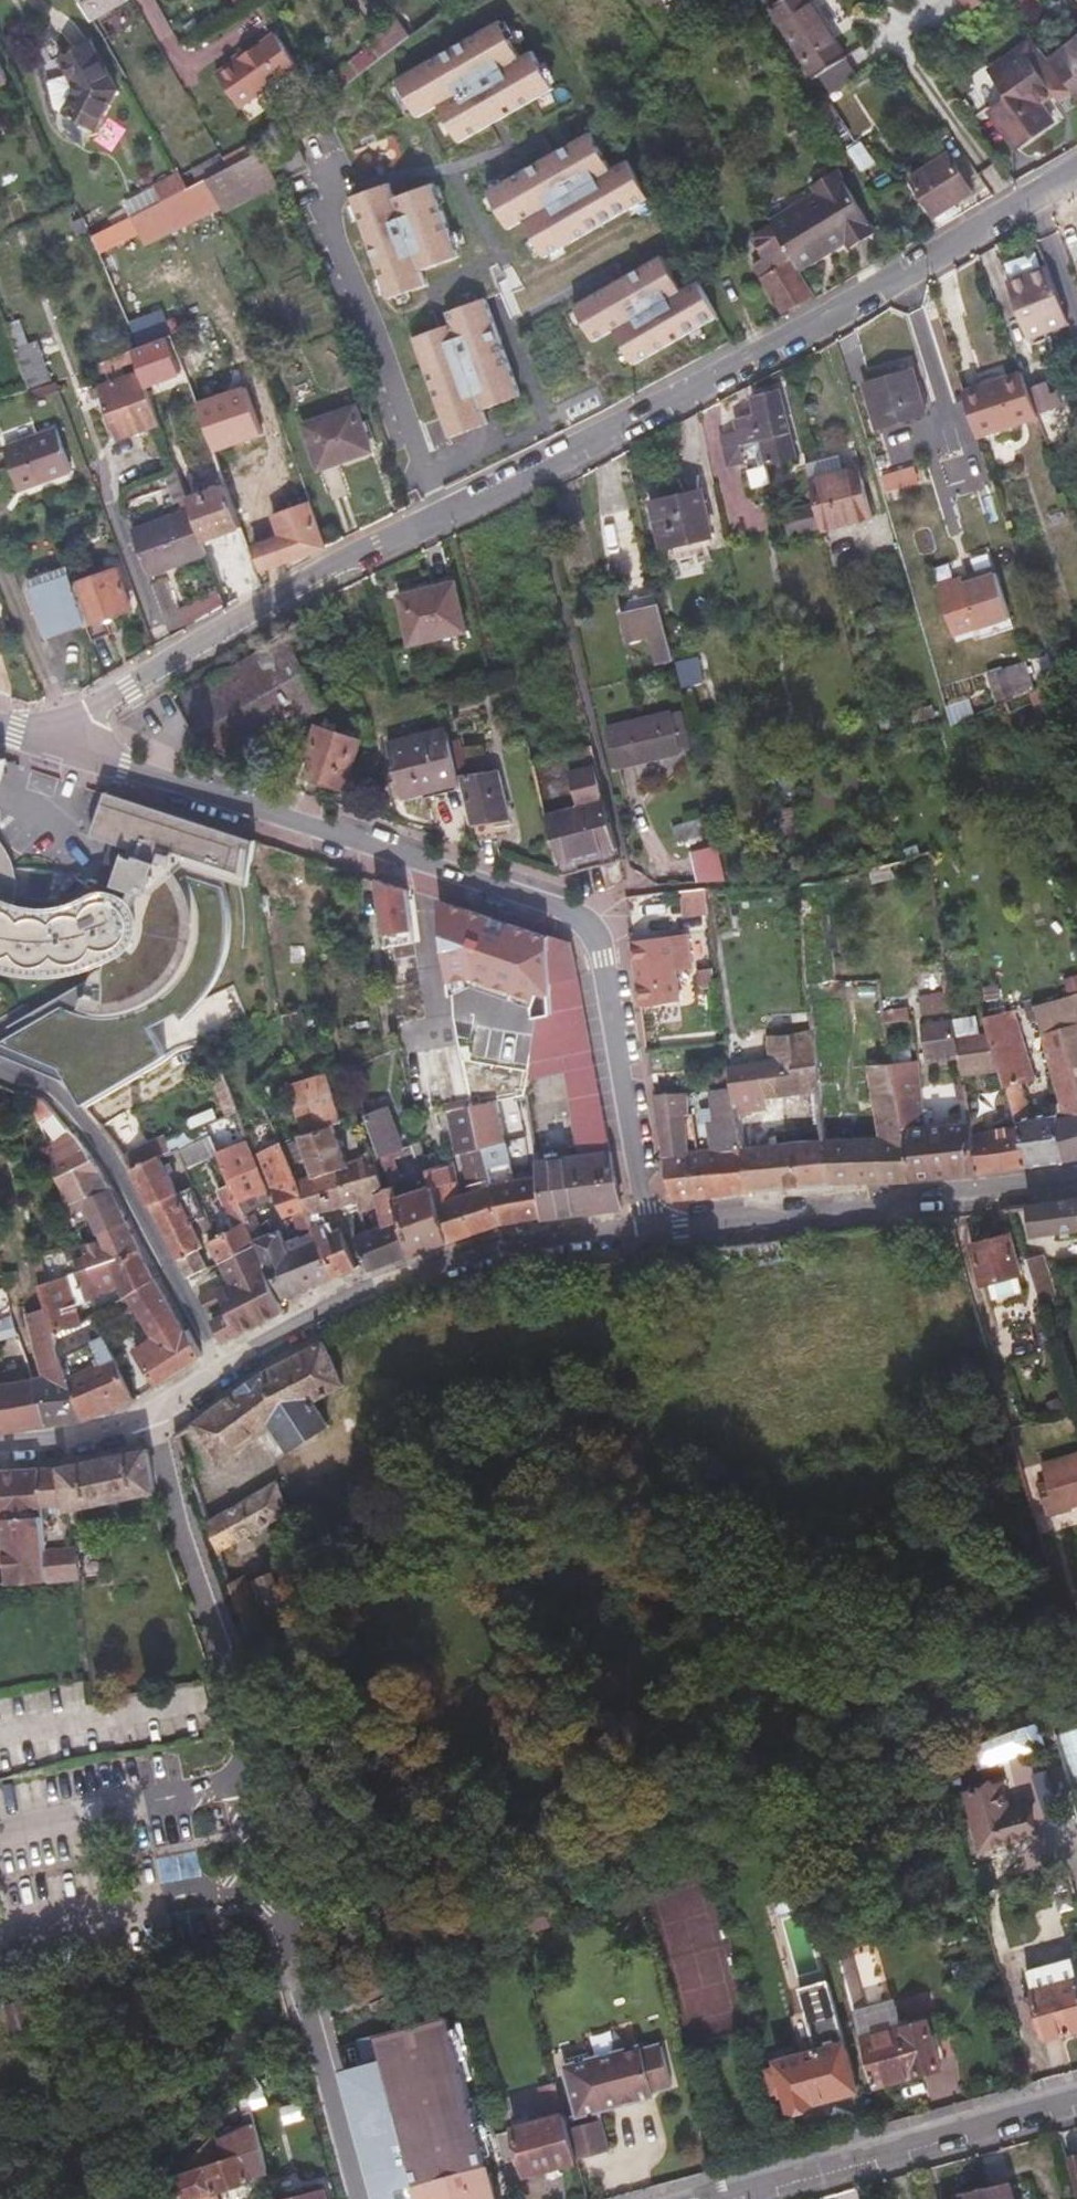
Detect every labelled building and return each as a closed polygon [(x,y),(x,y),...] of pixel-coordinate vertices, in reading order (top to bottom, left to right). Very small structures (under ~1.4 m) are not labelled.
[(96,25),(131,5),(128,0),(82,0),(96,25)] [(242,10),(257,0),(234,0),(242,10)] [(818,79),(849,61),(811,0),(792,0),(776,10),(818,79)] [(991,0),(964,0),(972,11),(991,0)] [(521,54),(499,19),(398,80),(420,116),(441,104),(462,139),(552,84),(531,48),(521,54)] [(63,57),(75,81),(77,95),(66,112),(95,130),(120,91),(92,41),(63,57)] [(1035,41),(1024,50),(1028,55),(1039,46),(1035,41)] [(210,83),(233,116),(294,76),(271,43),(210,83)] [(1052,63),(1075,91),(1076,94),(1076,43),(1052,63)] [(1052,63),(1039,46),(1028,55),(1024,50),(989,78),(1010,104),(993,118),(1020,153),(1056,124),(1042,106),(1055,97),(1060,103),(1075,91),(1052,63)] [(10,86),(0,62),(0,90),(10,86)] [(531,224),(551,260),(653,201),(632,165),(616,174),(595,139),(495,197),(515,233),(531,224)] [(215,196),(219,203),(223,210),(277,182),(262,150),(227,170),(220,173),(207,180),(215,196)] [(912,179),(936,217),(974,193),(950,155),(912,179)] [(819,195),(772,223),(772,225),(788,252),(862,211),(840,171),(814,184),(819,195)] [(156,187),(164,201),(166,201),(189,189),(181,174),(156,187)] [(131,221),(130,222),(142,244),(219,203),(215,196),(207,180),(206,180),(189,189),(166,201),(164,201),(131,221)] [(346,205),(386,303),(424,288),(418,274),(455,259),(426,188),(389,203),(383,189),(346,205)] [(794,261),(799,270),(847,242),(851,248),(876,234),(862,211),(788,252),(794,261)] [(762,280),(780,269),(772,254),(754,264),(762,280)] [(684,293),(664,259),(578,308),(599,344),(619,332),(639,367),(720,320),(699,284),(684,293)] [(811,296),(792,262),(780,269),(762,280),(781,314),(811,296)] [(1032,343),(1071,328),(1048,268),(1010,283),(1032,343)] [(481,410),(518,395),(480,300),(443,315),(447,326),(410,341),(450,439),(487,424),(481,410)] [(30,391),(58,381),(45,343),(17,353),(30,391)] [(134,349),(100,361),(104,371),(138,360),(134,349)] [(174,356),(141,368),(142,372),(147,384),(180,373),(174,356)] [(866,379),(868,387),(911,374),(909,365),(866,379)] [(964,391),(979,437),(1039,416),(1030,392),(1022,371),(964,391)] [(147,384),(142,372),(93,389),(96,400),(105,398),(119,439),(161,425),(147,384)] [(911,374),(868,387),(879,424),(922,411),(911,374)] [(1039,416),(1040,419),(1056,413),(1046,386),(1030,392),(1039,416)] [(217,451),(266,433),(250,389),(201,407),(217,451)] [(770,463),(796,455),(779,390),(750,397),(755,414),(735,419),(736,423),(721,427),(726,454),(743,451),(742,444),(764,439),(770,463)] [(370,452),(356,410),(307,427),(321,468),(323,468),(370,452)] [(5,451),(19,493),(73,473),(57,432),(5,451)] [(839,453),(805,461),(810,479),(843,471),(839,453)] [(816,506),(822,528),(871,517),(860,467),(843,471),(810,479),(816,506)] [(189,503),(188,500),(177,470),(165,474),(178,508),(189,503)] [(243,527),(228,485),(188,500),(189,503),(192,510),(203,542),(243,527)] [(662,547),(711,535),(701,491),(651,503),(662,547)] [(321,524),(313,502),(268,516),(275,534),(298,525),(301,530),(321,524)] [(788,537),(822,528),(816,506),(783,515),(788,537)] [(192,510),(133,531),(149,575),(208,555),(203,542),(192,510)] [(265,570),(330,548),(321,524),(301,530),(298,525),(275,534),(276,539),(256,546),(265,570)] [(604,564),(608,581),(621,578),(616,562),(604,564)] [(71,582),(67,571),(28,585),(48,640),(88,627),(71,582)] [(71,582),(88,627),(94,642),(111,635),(106,619),(132,610),(118,571),(80,584),(79,580),(71,582)] [(966,585),(963,578),(940,586),(957,637),(1012,619),(998,574),(979,580),(966,585)] [(977,574),(963,578),(966,585),(979,580),(977,574)] [(397,593),(410,647),(467,634),(453,578),(397,593)] [(654,662),(672,657),(656,594),(629,602),(620,618),(626,640),(647,634),(654,662)] [(197,737),(202,747),(237,758),(325,707),(312,682),(320,678),(309,656),(331,643),(319,621),(177,702),(197,737)] [(1070,657),(1076,655),(1076,640),(1066,644),(1070,657)] [(682,686),(702,682),(696,655),(676,660),(682,686)] [(997,701),(1036,687),(1026,659),(988,673),(997,701)] [(915,723),(936,717),(932,704),(911,710),(915,723)] [(683,710),(670,713),(680,752),(692,749),(683,710)] [(680,752),(670,713),(606,729),(614,767),(680,752)] [(315,726),(306,759),(313,761),(309,780),(344,791),(361,740),(315,726)] [(459,779),(446,729),(389,744),(402,798),(427,793),(426,789),(460,781),(459,779)] [(537,762),(543,800),(544,806),(562,877),(622,864),(594,749),(537,762)] [(8,755),(0,753),(0,780),(8,755)] [(459,779),(460,781),(465,800),(472,829),(509,820),(497,770),(459,779)] [(25,965),(45,966),(99,955),(104,972),(0,1029),(31,1048),(25,1057),(61,1078),(85,1105),(139,1072),(170,1054),(153,1027),(179,1011),(184,1017),(204,1002),(223,975),(230,950),(230,924),(223,899),(214,881),(200,867),(232,867),(243,833),(109,788),(95,832),(137,846),(135,851),(130,849),(119,882),(132,886),(130,893),(123,889),(115,887),(106,886),(96,888),(87,894),(82,902),(42,909),(16,905),(8,902),(10,884),(6,863),(0,855),(0,959),(25,965)] [(959,836),(970,833),(968,822),(965,823),(964,815),(956,817),(959,836)] [(706,818),(696,820),(700,834),(709,831),(706,818)] [(700,834),(696,820),(672,825),(677,841),(700,834)] [(259,838),(243,833),(232,867),(253,871),(254,868),(259,838)] [(691,872),(719,866),(717,852),(688,858),(691,872)] [(383,931),(412,927),(409,887),(376,876),(383,931)] [(554,1001),(551,934),(440,897),(449,978),(473,974),(554,1001)] [(412,927),(383,931),(385,944),(414,940),(412,927)] [(692,930),(632,939),(635,961),(641,960),(644,981),(638,982),(642,1005),(690,998),(686,969),(697,968),(692,930)] [(537,1002),(539,1016),(529,1080),(565,1074),(561,1054),(593,1048),(573,942),(551,934),(554,1001),(473,974),(449,978),(452,992),(472,980),(537,1002)] [(641,960),(635,961),(638,982),(644,981),(641,960)] [(984,995),(987,1017),(1010,1011),(1007,998),(999,1000),(998,992),(984,995)] [(1034,1005),(1038,1018),(1055,1084),(1060,1103),(1058,1115),(1057,1124),(1066,1161),(1076,1158),(1076,992),(1034,1005)] [(925,1023),(952,1018),(951,1009),(949,996),(923,999),(925,1023)] [(1034,1005),(1033,997),(1022,1000),(1028,1021),(1038,1018),(1034,1005)] [(300,1009),(282,1013),(283,1019),(300,1015),(300,1012),(300,1009)] [(987,1017),(984,1017),(985,1018),(989,1032),(995,1052),(1000,1069),(1006,1092),(1011,1109),(1015,1123),(1028,1167),(1066,1161),(1057,1124),(1058,1115),(1044,1117),(1031,1120),(1021,1084),(1036,1080),(1015,1009),(1010,1011),(987,1017)] [(885,1018),(886,1030),(909,1026),(907,1015),(885,1018)] [(959,1057),(956,1037),(952,1018),(925,1023),(923,1023),(926,1062),(959,1057)] [(765,1099),(819,1091),(813,1030),(793,1033),(767,1035),(768,1059),(732,1068),(728,1068),(732,1090),(736,1114),(766,1107),(765,1099)] [(995,1052),(989,1032),(956,1037),(959,1057),(964,1083),(970,1082),(969,1074),(1000,1069),(995,1052)] [(236,1110),(209,1036),(197,1041),(224,1116),(236,1110)] [(191,1043),(183,1046),(186,1054),(193,1050),(191,1043)] [(574,1128),(607,1122),(593,1048),(561,1054),(565,1074),(574,1128)] [(928,1180),(979,1176),(970,1122),(931,1126),(930,1109),(924,1109),(920,1060),(891,1064),(894,1086),(898,1110),(914,1180),(928,1180)] [(851,1184),(914,1180),(898,1110),(894,1086),(891,1064),(891,1062),(871,1063),(881,1136),(825,1139),(831,1184),(851,1184)] [(139,1072),(85,1105),(95,1117),(147,1085),(139,1072)] [(341,1119),(325,1073),(306,1080),(307,1084),(290,1090),(304,1133),(332,1123),(339,1121),(341,1119)] [(1060,1103),(1055,1084),(1046,1087),(1051,1104),(1045,1106),(1044,1117),(1058,1115),(1060,1103)] [(688,1088),(654,1093),(670,1201),(704,1197),(750,1192),(742,1147),(736,1114),(732,1090),(710,1093),(713,1123),(720,1147),(699,1150),(698,1142),(687,1143),(685,1126),(695,1126),(694,1113),(690,1113),(688,1088)] [(1028,1167),(1015,1123),(987,1130),(983,1098),(978,1099),(977,1091),(965,1093),(970,1122),(979,1176),(1028,1167)] [(1011,1109),(1006,1092),(996,1095),(1000,1112),(1011,1109)] [(40,1123),(54,1110),(43,1099),(30,1095),(31,1098),(40,1123)] [(491,1183),(500,1223),(501,1222),(544,1216),(538,1174),(509,1179),(499,1142),(505,1140),(496,1099),(475,1104),(491,1183)] [(430,1185),(447,1242),(500,1223),(491,1183),(475,1104),(447,1111),(450,1132),(454,1153),(458,1153),(467,1190),(457,1194),(449,1163),(426,1170),(430,1185)] [(450,1132),(447,1111),(435,1114),(440,1134),(450,1132)] [(392,1154),(404,1148),(393,1121),(373,1129),(383,1157),(392,1154)] [(315,1172),(317,1177),(350,1166),(349,1162),(332,1123),(304,1133),(300,1134),(301,1137),(307,1154),(309,1159),(315,1172)] [(538,1174),(544,1216),(621,1204),(612,1154),(609,1137),(581,1141),(584,1156),(558,1162),(561,1154),(559,1137),(544,1138),(543,1132),(533,1134),(538,1174)] [(78,1179),(99,1170),(89,1154),(86,1149),(75,1136),(60,1144),(66,1157),(55,1163),(62,1183),(77,1177),(78,1179)] [(166,1136),(124,1155),(131,1168),(159,1154),(171,1149),(167,1138),(166,1136)] [(289,1160),(307,1154),(301,1137),(282,1144),(289,1160)] [(282,1144),(280,1139),(258,1153),(284,1216),(308,1207),(296,1178),(289,1160),(282,1144)] [(831,1184),(825,1139),(798,1140),(742,1147),(750,1192),(823,1184),(831,1184)] [(245,1142),(218,1150),(234,1189),(239,1200),(266,1190),(245,1142)] [(159,1154),(131,1168),(150,1205),(177,1190),(159,1154)] [(330,1207),(330,1208),(358,1199),(384,1190),(379,1170),(374,1154),(349,1162),(350,1166),(317,1177),(330,1207)] [(311,1215),(330,1208),(330,1207),(317,1177),(315,1172),(296,1178),(308,1207),(311,1215)] [(398,1212),(412,1254),(440,1244),(447,1242),(430,1185),(405,1194),(394,1199),(398,1212)] [(85,1197),(93,1214),(118,1204),(110,1188),(85,1197)] [(356,1236),(367,1262),(370,1269),(412,1254),(398,1212),(394,1199),(391,1188),(384,1190),(358,1199),(360,1210),(378,1204),(384,1225),(365,1232),(356,1236)] [(209,1238),(221,1260),(258,1242),(246,1216),(241,1205),(239,1200),(234,1189),(229,1191),(231,1195),(225,1198),(237,1224),(209,1238)] [(177,1190),(150,1205),(170,1243),(188,1274),(208,1264),(199,1247),(204,1244),(177,1190)] [(93,1214),(85,1197),(69,1203),(76,1220),(93,1214)] [(1066,1201),(1031,1206),(1033,1234),(1076,1228),(1076,1199),(1066,1201)] [(194,1207),(205,1230),(214,1225),(203,1204),(194,1207)] [(258,1242),(282,1299),(310,1287),(293,1248),(288,1251),(278,1230),(264,1235),(254,1213),(246,1216),(258,1242)] [(314,1221),(316,1226),(326,1222),(323,1218),(314,1221)] [(317,1230),(336,1276),(357,1267),(343,1232),(341,1228),(330,1233),(326,1222),(316,1226),(317,1230)] [(104,1239),(85,1246),(89,1256),(93,1267),(140,1250),(127,1224),(102,1234),(104,1239)] [(293,1248),(310,1287),(336,1276),(317,1230),(307,1234),(309,1239),(293,1248)] [(1008,1235),(972,1245),(984,1284),(990,1283),(995,1298),(1022,1290),(1017,1274),(1019,1273),(1008,1235)] [(214,1302),(205,1306),(224,1341),(243,1331),(284,1310),(279,1300),(282,1299),(258,1242),(221,1260),(230,1278),(218,1285),(228,1310),(221,1315),(214,1302)] [(743,1245),(721,1248),(723,1260),(745,1257),(743,1245)] [(129,1294),(156,1278),(140,1250),(93,1267),(89,1256),(78,1259),(82,1271),(79,1272),(85,1291),(118,1279),(124,1292),(127,1295),(129,1294)] [(1044,1253),(1025,1252),(1032,1275),(1041,1303),(1058,1298),(1044,1253)] [(48,1306),(56,1328),(75,1329),(83,1323),(69,1274),(49,1280),(43,1257),(36,1259),(40,1275),(48,1306)] [(136,1348),(157,1383),(204,1354),(190,1328),(186,1330),(159,1282),(156,1278),(129,1294),(156,1337),(136,1348)] [(90,1304),(124,1292),(118,1279),(85,1291),(90,1304)] [(1031,1304),(1004,1313),(1009,1328),(1035,1319),(1031,1304)] [(34,1380),(49,1424),(84,1418),(69,1371),(59,1337),(56,1328),(48,1306),(30,1313),(44,1379),(34,1380)] [(18,1335),(15,1314),(0,1319),(0,1339),(18,1335)] [(69,1371),(84,1418),(137,1397),(94,1315),(83,1323),(75,1329),(56,1328),(59,1337),(69,1371)] [(1049,1330),(1054,1345),(1066,1341),(1061,1327),(1049,1330)] [(343,1383),(324,1339),(289,1358),(262,1372),(193,1423),(220,1466),(275,1429),(291,1452),(329,1428),(315,1403),(343,1383)] [(1,1432),(49,1424),(34,1380),(0,1385),(0,1432),(1,1432)] [(194,1480),(178,1432),(172,1435),(179,1455),(176,1456),(185,1483),(194,1480)] [(152,1490),(146,1448),(62,1464),(41,1466),(49,1563),(65,1561),(61,1503),(66,1502),(67,1505),(152,1490)] [(1076,1506),(1076,1453),(1040,1465),(1041,1468),(1033,1471),(1036,1478),(1043,1476),(1049,1494),(1041,1497),(1047,1516),(1076,1506)] [(41,1466),(0,1469),(0,1515),(4,1515),(5,1524),(10,1580),(11,1583),(51,1579),(49,1563),(41,1466)] [(208,1520),(223,1562),(261,1550),(254,1534),(290,1515),(280,1483),(233,1509),(208,1520)] [(65,1561),(49,1563),(51,1579),(52,1599),(79,1595),(74,1559),(65,1561)] [(282,1571),(292,1595),(301,1592),(291,1567),(282,1571)] [(283,1598),(292,1595),(282,1571),(256,1581),(265,1605),(270,1603),(274,1612),(286,1607),(283,1598)] [(230,1582),(264,1680),(280,1675),(245,1576),(230,1582)] [(972,1749),(976,1764),(1025,1746),(1020,1731),(972,1749)] [(1034,1832),(1018,1775),(966,1789),(981,1846),(1034,1832)] [(798,1803),(773,1812),(776,1820),(802,1813),(798,1803)] [(513,1913),(520,1938),(551,1930),(544,1904),(513,1913)] [(458,1924),(443,1928),(448,1947),(457,1945),(455,1940),(461,1938),(458,1924)] [(1035,2021),(1042,2019),(1047,2036),(1076,2027),(1076,1970),(1073,1956),(1029,1968),(1036,1994),(1028,1996),(1035,2021)] [(800,1988),(817,2049),(778,2059),(780,2065),(768,2069),(775,2091),(786,2088),(791,2107),(858,2088),(829,1979),(800,1988)] [(34,2023),(26,1995),(5,2001),(14,2029),(34,2023)] [(858,2018),(876,2084),(943,2066),(929,2018),(894,2027),(891,2017),(887,2019),(884,2011),(858,2018)] [(347,2069),(382,2198),(499,2198),(449,2014),(360,2038),(367,2063),(347,2069)] [(581,2112),(568,2115),(579,2158),(612,2148),(600,2106),(625,2100),(629,2089),(638,2096),(656,2091),(655,2086),(674,2082),(664,2044),(645,2049),(644,2045),(594,2058),(592,2050),(567,2056),(581,2112)] [(347,2069),(341,2071),(376,2198),(382,2198),(347,2069)] [(268,2080),(260,2070),(246,2088),(249,2100),(255,2097),(253,2089),(257,2089),(261,2100),(275,2096),(272,2081),(268,2080)] [(548,2109),(565,2105),(558,2080),(541,2085),(548,2109)] [(629,2089),(625,2100),(638,2096),(629,2089)] [(498,2133),(509,2174),(527,2169),(528,2172),(579,2158),(568,2115),(567,2111),(515,2125),(516,2128),(498,2133)] [(268,2171),(256,2123),(227,2137),(223,2132),(219,2133),(221,2139),(228,2156),(210,2164),(219,2190),(249,2180),(248,2177),(268,2171)] [(228,2156),(221,2139),(205,2149),(210,2164),(228,2156)] [(200,2160),(191,2153),(184,2162),(192,2169),(200,2160)] [(219,2190),(210,2164),(177,2175),(184,2198),(185,2198),(193,2198),(199,2197),(199,2198),(221,2198),(219,2190)] [(43,2168),(27,2172),(32,2187),(48,2184),(43,2168)] [(175,2171),(167,2181),(174,2198),(183,2198),(184,2198),(177,2175),(175,2171)] [(1014,2184),(970,2197),(970,2198),(1018,2198),(1014,2184)] [(323,2188),(283,2198),(326,2198),(323,2188)]
